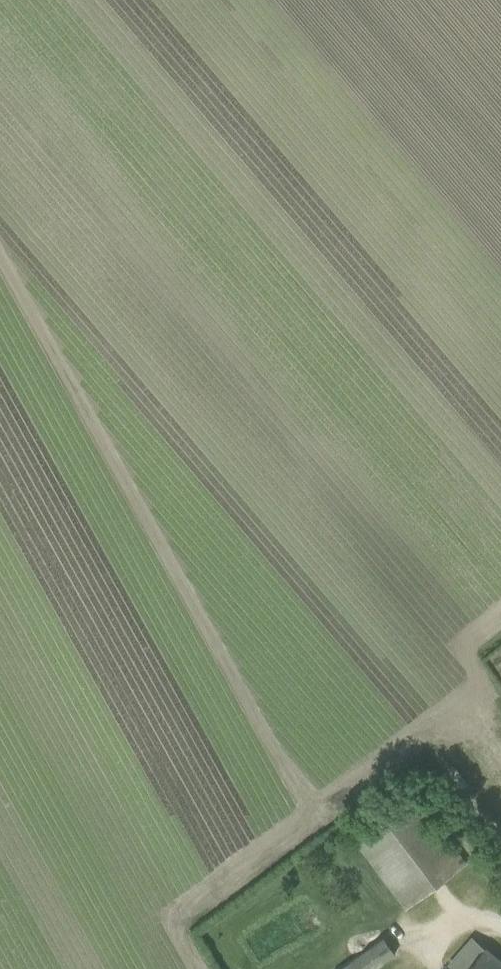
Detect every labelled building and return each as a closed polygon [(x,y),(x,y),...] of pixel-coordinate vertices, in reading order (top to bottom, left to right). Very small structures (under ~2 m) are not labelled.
[(466,863),(414,794),(355,838),(407,908),(466,863)] [(340,968),(375,968),(396,953),(384,937),(340,968)] [(486,948),(485,948),(473,938),(450,965),(454,968),(500,968),(500,961),(486,948)]
